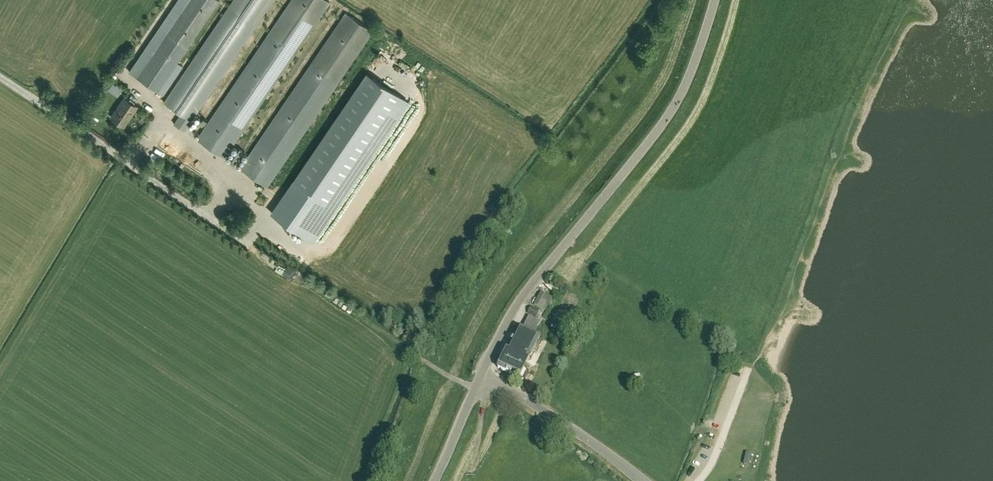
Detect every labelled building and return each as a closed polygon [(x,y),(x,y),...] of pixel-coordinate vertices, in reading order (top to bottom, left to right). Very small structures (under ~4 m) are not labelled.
[(163,95),(182,66),(177,63),(219,0),(178,0),(129,72),(163,95)] [(229,6),(163,102),(181,113),(174,124),(185,131),(257,26),(274,0),(233,0),(229,6)] [(297,52),(330,2),(327,0),(290,0),(268,33),(196,139),(225,158),(297,52)] [(267,187),(340,81),(373,31),(346,13),(311,62),(239,168),(267,187)] [(308,191),(285,223),(312,241),(406,103),(365,76),(294,181),(308,191)] [(109,90),(118,96),(123,88),(114,82),(109,90)] [(111,117),(124,126),(137,107),(124,98),(111,117)] [(239,148),(230,162),(234,164),(243,150),(239,148)] [(188,157),(199,162),(202,155),(191,150),(188,157)] [(534,305),(545,311),(552,298),(540,292),(534,305)] [(530,309),(527,313),(536,317),(538,313),(530,309)] [(508,347),(530,358),(540,337),(533,334),(540,322),(528,316),(522,328),(519,327),(508,347)] [(530,358),(508,347),(498,368),(519,379),(530,358)]
